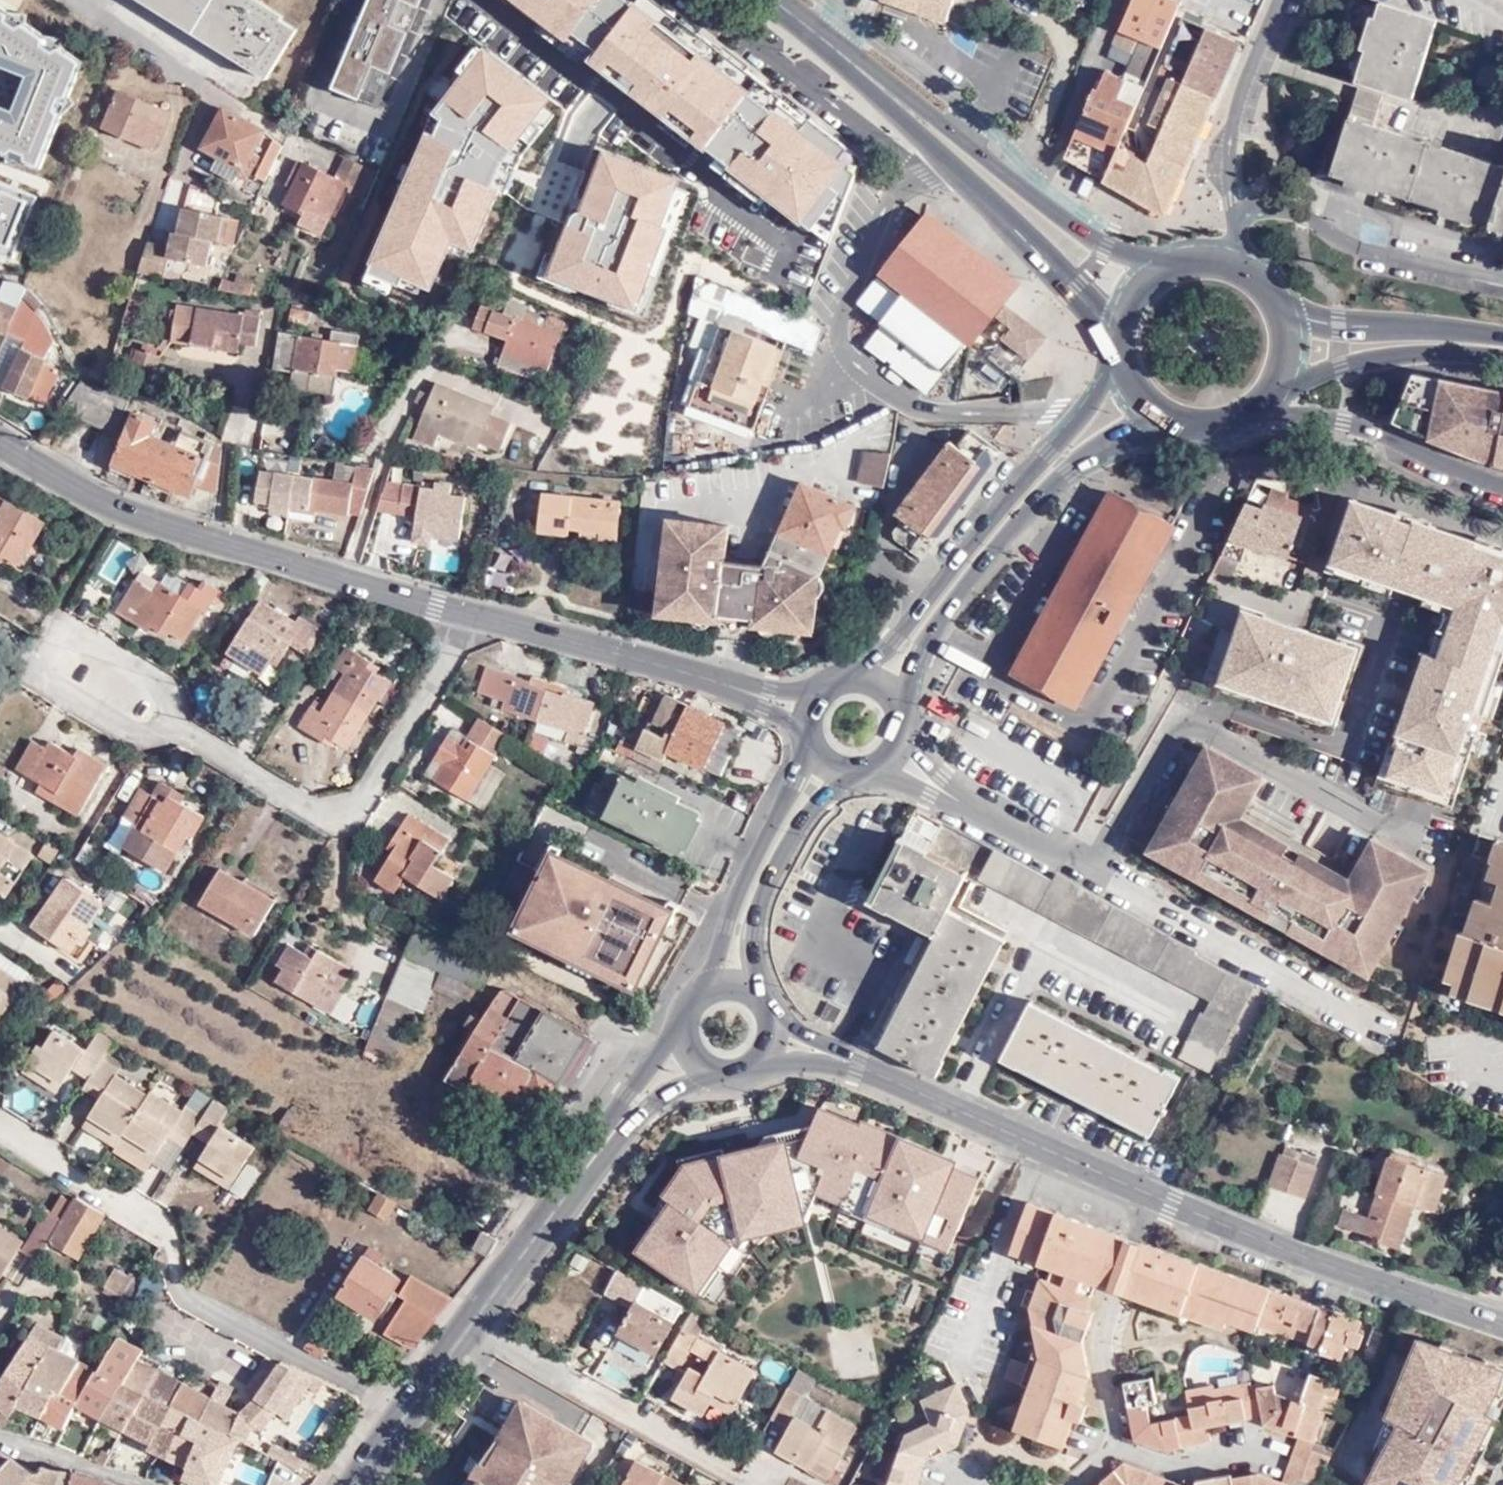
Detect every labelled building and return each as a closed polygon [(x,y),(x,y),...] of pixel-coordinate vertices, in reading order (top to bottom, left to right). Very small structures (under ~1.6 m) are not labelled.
[(251,0),(156,0),(275,76),(303,33),(251,0)] [(333,89),(380,109),(425,0),(371,0),(333,89)] [(545,23),(595,61),(608,71),(636,93),(669,118),(696,139),(722,159),(777,201),(835,246),(864,163),(857,157),(853,164),(834,149),(839,143),(813,123),(784,102),(757,81),(748,74),(724,55),(716,50),(711,56),(699,47),(704,40),(701,37),(660,6),(653,0),(516,0),(545,23)] [(883,0),(948,25),(949,22),(956,2),(957,0),(883,0)] [(976,10),(984,13),(989,0),(957,0),(956,2),(976,10)] [(1120,32),(1141,41),(1158,0),(1134,0),(1120,32)] [(1180,8),(1184,0),(1158,0),(1141,41),(1163,49),(1180,8)] [(664,1),(660,6),(701,37),(704,32),(664,1)] [(1393,6),(1379,1),(1351,74),(1406,96),(1436,17),(1395,1),(1393,6)] [(1113,165),(1110,174),(1170,208),(1243,39),(1180,8),(1163,49),(1113,165)] [(592,65),(595,61),(545,23),(542,27),(592,65)] [(716,50),(704,40),(699,47),(711,56),(716,50)] [(1095,91),(1072,147),(1113,165),(1163,49),(1141,41),(1125,79),(1108,72),(1103,83),(1099,92),(1095,91)] [(480,49),(462,72),(469,77),(478,65),(482,68),(490,57),(480,49)] [(752,70),(727,50),(724,55),(748,74),(752,70)] [(552,100),(493,54),(490,57),(482,68),(478,65),(469,77),(440,114),(446,119),(438,138),(432,136),(418,168),(424,171),(410,201),(405,199),(373,273),(396,283),(404,286),(408,277),(426,284),(434,288),(451,250),(455,240),(471,247),(476,249),(501,192),(496,190),(503,174),(507,165),(517,151),(514,149),(535,122),(552,100)] [(66,137),(92,77),(39,55),(33,69),(43,74),(27,107),(46,115),(41,126),(66,137)] [(633,97),(636,93),(608,71),(605,75),(633,97)] [(1377,88),(1353,82),(1332,170),(1492,213),(1502,169),(1502,153),(1370,119),(1377,88)] [(157,152),(174,114),(123,93),(107,129),(157,152)] [(817,118),(788,97),(784,102),(813,123),(817,118)] [(440,114),(437,112),(428,134),(432,136),(438,138),(446,119),(440,114)] [(245,171),(265,135),(227,113),(205,150),(224,160),(245,171)] [(693,143),(696,139),(669,118),(666,122),(693,143)] [(545,131),(535,122),(514,149),(517,151),(507,165),(519,170),(525,158),(545,131)] [(282,159),(283,146),(265,135),(245,171),(267,183),(282,159)] [(857,157),(839,143),(834,149),(853,164),(857,157)] [(1066,158),(1107,179),(1110,174),(1113,165),(1072,147),(1066,158)] [(681,182),(608,154),(602,170),(608,172),(597,202),(592,215),(586,213),(583,212),(579,213),(577,216),(561,257),(554,277),(583,288),(614,300),(639,309),(647,290),(653,274),(647,271),(652,258),(658,260),(670,229),(664,227),(678,190),(681,182)] [(350,156),(338,178),(350,184),(349,185),(370,195),(381,171),(350,156)] [(773,205),(777,201),(722,159),(719,163),(773,205)] [(240,180),(245,171),(224,160),(218,169),(240,180)] [(350,184),(338,178),(308,164),(288,204),(307,213),(302,224),(325,236),(349,185),(350,184)] [(519,170),(507,165),(503,174),(515,180),(519,170)] [(418,168),(414,166),(401,197),(405,199),(410,201),(424,171),(418,168)] [(602,170),(598,168),(587,198),(591,199),(597,202),(608,172),(602,170)] [(515,180),(503,174),(496,190),(501,192),(509,195),(515,180)] [(688,194),(678,190),(664,227),(670,229),(658,260),(652,258),(647,271),(653,274),(657,275),(688,194)] [(597,202),(591,199),(586,213),(592,215),(597,202)] [(175,233),(172,249),(170,258),(173,259),(209,268),(215,242),(219,243),(224,219),(186,209),(181,235),(175,233)] [(969,340),(974,345),(984,333),(1017,290),(924,220),(884,275),(908,294),(885,325),(946,372),(969,340)] [(1388,226),(1362,224),(1360,242),(1387,245),(1388,226)] [(471,247),(455,240),(451,250),(467,257),(471,247)] [(150,243),(141,274),(168,280),(170,273),(171,265),(165,263),(168,248),(150,243)] [(172,249),(168,248),(165,263),(171,265),(173,259),(170,258),(172,249)] [(561,257),(551,253),(541,278),(581,293),(583,288),(554,277),(561,257)] [(168,280),(182,284),(183,277),(170,273),(168,280)] [(396,283),(373,273),(368,285),(391,295),(396,283)] [(723,326),(736,290),(699,276),(692,313),(723,326)] [(426,284),(408,277),(404,286),(422,294),(426,284)] [(223,283),(219,292),(251,298),(253,287),(223,283)] [(639,309),(614,300),(612,305),(648,319),(657,294),(647,290),(639,309)] [(10,334),(9,336),(28,344),(6,392),(29,402),(30,400),(45,366),(49,358),(58,346),(41,317),(28,296),(22,310),(10,334)] [(127,314),(124,325),(141,330),(149,305),(131,300),(127,314)] [(513,301),(507,315),(527,323),(532,309),(513,301)] [(10,334),(22,310),(2,302),(1,305),(0,305),(0,330),(10,334)] [(532,309),(527,323),(545,331),(551,318),(532,309)] [(257,346),(261,321),(181,310),(176,344),(240,353),(242,344),(257,346)] [(310,327),(312,313),(294,310),(291,325),(310,327)] [(527,323),(507,315),(497,312),(490,332),(511,341),(501,366),(546,383),(568,325),(551,318),(545,331),(527,323)] [(1023,317),(1007,339),(1033,358),(1049,338),(1023,317)] [(746,334),(723,326),(719,338),(693,406),(755,431),(789,341),(750,326),(746,334)] [(282,333),(276,370),(295,374),(292,390),(334,397),(338,369),(354,371),(357,347),(282,333)] [(133,369),(157,377),(163,358),(139,350),(133,369)] [(45,366),(30,400),(46,408),(61,375),(45,366)] [(1415,371),(1401,425),(1460,452),(1500,467),(1502,467),(1502,390),(1415,371)] [(438,385),(432,398),(428,406),(414,437),(434,446),(441,433),(479,449),(483,444),(501,452),(513,425),(495,417),(498,409),(438,385)] [(78,390),(58,418),(118,436),(126,410),(98,398),(82,393),(78,390)] [(428,406),(432,398),(425,394),(421,402),(428,406)] [(684,429),(747,454),(755,431),(693,406),(684,429)] [(218,493),(223,448),(182,433),(178,444),(154,435),(160,421),(136,412),(114,466),(191,498),(197,485),(218,493)] [(375,428),(363,446),(373,453),(385,435),(375,428)] [(670,467),(746,457),(747,454),(684,429),(670,467)] [(913,551),(994,444),(982,435),(973,433),(963,449),(956,444),(901,516),(906,521),(897,534),(899,541),(913,551)] [(862,484),(883,488),(889,456),(868,454),(862,484)] [(889,456),(883,488),(888,489),(895,457),(889,456)] [(379,471),(346,466),(344,484),(263,473),(259,502),(350,514),(353,511),(365,512),(379,471)] [(1250,491),(1254,482),(1244,478),(1240,489),(1250,491)] [(387,484),(379,512),(444,522),(446,511),(455,513),(459,482),(448,481),(446,494),(387,484)] [(805,485),(782,534),(832,556),(837,544),(842,545),(858,509),(805,485)] [(1266,508),(1249,503),(1224,555),(1233,558),(1243,561),(1250,542),(1288,555),(1302,515),(1283,509),(1287,498),(1288,493),(1272,487),(1266,508)] [(512,498),(496,493),(495,498),(510,502),(512,498)] [(1112,495),(1016,674),(1078,706),(1173,528),(1112,495)] [(1305,504),(1287,498),(1283,509),(1302,515),(1305,504)] [(1486,550),(1475,546),(1476,542),(1414,521),(1413,526),(1402,522),(1399,516),(1353,501),(1332,565),(1444,601),(1458,606),(1441,659),(1431,656),(1424,678),(1419,676),(1413,694),(1418,695),(1414,708),(1409,707),(1403,726),(1407,728),(1392,776),(1458,797),(1502,661),(1502,551),(1495,548),(1486,550)] [(0,504),(0,561),(0,560),(16,569),(39,525),(0,504)] [(617,543),(621,512),(545,504),(540,533),(571,538),(573,525),(583,527),(582,532),(601,536),(600,540),(617,543)] [(1413,526),(1414,521),(1409,519),(1399,516),(1402,522),(1413,526)] [(692,610),(720,615),(742,564),(728,562),(731,527),(674,519),(661,614),(691,618),(692,610)] [(720,615),(716,622),(761,628),(762,620),(782,623),(781,630),(815,635),(819,598),(815,598),(818,574),(821,574),(823,575),(832,556),(782,534),(767,567),(742,564),(720,615)] [(1486,550),(1495,548),(1485,545),(1476,542),(1475,546),(1486,550)] [(1233,558),(1224,555),(1214,574),(1224,576),(1233,558)] [(268,578),(254,571),(247,583),(261,590),(268,578)] [(141,572),(128,591),(149,604),(164,582),(141,572)] [(1215,593),(1224,576),(1214,574),(1207,588),(1215,593)] [(149,604),(128,591),(116,614),(148,632),(150,628),(167,637),(169,633),(183,642),(203,612),(205,614),(220,593),(203,583),(198,591),(189,587),(182,598),(164,582),(149,604)] [(1458,606),(1444,601),(1419,676),(1424,678),(1431,656),(1441,659),(1458,606)] [(274,654),(281,658),(286,648),(303,656),(317,634),(293,621),(289,628),(251,607),(226,652),(261,673),(268,662),(274,654)] [(691,618),(716,622),(720,615),(692,610),(691,618)] [(1282,625),(1281,628),(1271,624),(1272,621),(1246,613),(1224,679),(1244,685),(1242,690),(1315,714),(1316,710),(1336,716),(1357,655),(1337,648),(1338,643),(1282,625)] [(762,620),(761,628),(781,630),(782,623),(762,620)] [(1357,655),(1358,650),(1338,643),(1337,648),(1357,655)] [(374,699),(385,682),(373,674),(378,666),(346,646),(322,684),(331,691),(325,701),(315,694),(295,724),(328,746),(332,740),(343,747),(374,699)] [(277,666),(281,658),(274,654),(268,662),(277,666)] [(590,700),(561,689),(559,694),(527,683),(528,679),(482,663),(473,690),(493,697),(504,700),(501,709),(535,719),(564,729),(562,737),(576,742),(590,700)] [(559,694),(561,689),(563,685),(530,673),(528,679),(527,683),(559,694)] [(1224,679),(1222,684),(1242,690),(1244,685),(1224,679)] [(393,687),(385,682),(374,699),(382,705),(393,687)] [(725,722),(667,693),(661,702),(656,699),(634,744),(662,757),(668,749),(703,766),(725,722)] [(1418,695),(1413,694),(1412,698),(1409,707),(1414,708),(1418,695)] [(504,700),(493,697),(490,704),(501,709),(504,700)] [(1315,714),(1335,721),(1336,716),(1316,710),(1315,714)] [(506,735),(475,716),(462,738),(470,743),(466,750),(447,739),(423,775),(464,801),(487,764),(506,735)] [(531,727),(562,737),(564,729),(535,719),(531,727)] [(1403,726),(1387,774),(1392,776),(1407,728),(1403,726)] [(470,743),(462,738),(451,731),(447,739),(466,750),(470,743)] [(713,755),(723,762),(738,738),(727,732),(713,755)] [(664,758),(662,757),(634,744),(620,737),(615,749),(658,769),(664,758)] [(76,816),(106,767),(78,751),(75,756),(49,742),(44,750),(31,741),(15,767),(40,783),(35,792),(76,816)] [(1290,931),(1372,977),(1431,871),(1376,840),(1352,881),(1303,853),(1296,866),(1284,859),(1291,848),(1242,820),(1265,779),(1209,748),(1150,853),(1271,920),(1276,911),(1296,922),(1290,931)] [(567,775),(574,768),(554,755),(550,764),(567,775)] [(502,774),(487,764),(464,801),(479,810),(502,774)] [(681,850),(698,811),(607,768),(588,808),(681,850)] [(173,798),(179,789),(164,780),(156,795),(143,787),(126,815),(138,824),(126,845),(166,869),(189,833),(195,836),(205,818),(182,803),(173,798)] [(187,795),(179,789),(173,798),(182,803),(187,795)] [(940,823),(913,810),(900,836),(927,849),(940,823)] [(406,814),(389,840),(396,845),(391,852),(375,881),(393,894),(404,879),(433,896),(439,899),(452,879),(429,864),(445,840),(406,814)] [(4,896),(30,855),(0,836),(0,893),(4,896)] [(927,849),(900,836),(870,897),(941,932),(884,1050),(943,1078),(1009,941),(949,913),(970,869),(927,849)] [(1502,854),(1502,841),(1497,839),(1490,861),(1495,862),(1490,877),(1501,880),(1502,874),(1502,865),(1500,864),(1502,854)] [(396,845),(389,840),(384,847),(391,852),(396,845)] [(1125,912),(1059,873),(1055,880),(996,851),(982,876),(1217,1000),(1208,1018),(1203,1014),(1183,1056),(1214,1073),(1256,986),(1125,912)] [(557,856),(551,853),(545,866),(551,868),(557,856)] [(618,980),(635,987),(665,923),(660,920),(666,908),(557,856),(551,868),(545,866),(515,931),(531,939),(533,934),(555,944),(552,949),(580,962),(582,957),(620,974),(618,980)] [(242,886),(219,872),(199,908),(252,938),(268,906),(239,890),(242,886)] [(1501,880),(1495,903),(1488,900),(1477,935),(1467,932),(1460,930),(1446,977),(1455,981),(1502,995),(1502,874),(1501,880)] [(100,901),(66,879),(33,928),(67,951),(100,901)] [(1478,897),(1467,932),(1477,935),(1488,900),(1478,897)] [(665,923),(671,910),(666,908),(660,920),(665,923)] [(552,949),(555,944),(533,934),(531,939),(552,949)] [(348,966),(318,950),(315,957),(305,952),(288,944),(277,967),(290,973),(282,986),(313,1004),(325,984),(335,991),(348,966)] [(315,957),(318,950),(309,945),(305,952),(315,957)] [(21,984),(28,974),(0,954),(0,971),(21,984)] [(420,1011),(431,986),(438,970),(401,954),(368,1032),(394,1046),(413,1007),(420,1011)] [(618,980),(620,974),(582,957),(580,962),(618,980)] [(290,973),(277,967),(271,979),(282,986),(290,973)] [(21,984),(0,971),(0,1014),(21,984)] [(1502,1007),(1502,1002),(1502,995),(1455,981),(1452,990),(1502,1007)] [(338,992),(335,991),(325,984),(313,1004),(327,1012),(338,992)] [(496,997),(581,1050),(590,1037),(507,988),(501,990),(496,997)] [(559,1084),(581,1050),(496,997),(481,1019),(473,1015),(467,1024),(474,1031),(444,1077),(461,1087),(457,1096),(481,1108),(486,1100),(520,1119),(531,1114),(554,1081),(559,1084)] [(1186,1074),(1039,1000),(1010,1060),(1158,1133),(1186,1074)] [(111,1040),(97,1033),(85,1051),(54,1031),(42,1047),(39,1045),(28,1062),(62,1084),(72,1067),(77,1061),(92,1070),(101,1058),(111,1040)] [(118,1069),(101,1058),(92,1070),(88,1077),(86,1081),(103,1092),(99,1099),(88,1115),(120,1136),(123,1132),(146,1096),(114,1075),(118,1069)] [(77,1061),(72,1067),(88,1077),(92,1070),(77,1061)] [(62,1084),(28,1062),(22,1070),(56,1092),(62,1084)] [(86,1081),(82,1087),(99,1099),(103,1092),(86,1081)] [(150,1091),(146,1096),(123,1132),(158,1154),(169,1136),(173,1131),(188,1141),(192,1133),(196,1126),(202,1117),(187,1107),(183,1112),(150,1091)] [(228,1107),(214,1099),(202,1117),(196,1126),(213,1136),(208,1143),(199,1157),(231,1180),(252,1148),(218,1125),(228,1107)] [(741,1228),(807,1214),(817,1190),(842,1202),(843,1199),(847,1191),(870,1202),(900,1215),(897,1222),(927,1235),(930,1227),(953,1237),(979,1176),(955,1166),(957,1161),(821,1103),(807,1135),(685,1162),(663,1194),(671,1200),(637,1248),(697,1290),(732,1241),(741,1228)] [(288,1130),(297,1115),(287,1109),(277,1123),(288,1130)] [(82,1125),(114,1146),(117,1142),(120,1136),(88,1115),(82,1125)] [(192,1133),(208,1143),(213,1136),(196,1126),(192,1133)] [(169,1136),(184,1146),(188,1141),(173,1131),(169,1136)] [(152,1164),(158,1154),(123,1132),(120,1136),(117,1142),(152,1164)] [(1294,1190),(1304,1160),(1287,1154),(1276,1183),(1278,1184),(1294,1190)] [(1396,1155),(1389,1174),(1445,1192),(1452,1174),(1396,1155)] [(226,1188),(231,1180),(199,1157),(193,1166),(226,1188)] [(1320,1166),(1304,1160),(1294,1190),(1308,1195),(1309,1196),(1320,1166)] [(1445,1192),(1389,1174),(1373,1216),(1348,1207),(1343,1223),(1354,1227),(1357,1227),(1382,1237),(1381,1240),(1401,1247),(1418,1203),(1423,1188),(1444,1194),(1445,1192)] [(1275,1193),(1292,1199),(1294,1190),(1278,1184),(1275,1193)] [(628,1199),(609,1188),(606,1192),(626,1203),(628,1199)] [(1423,1188),(1418,1203),(1438,1209),(1444,1194),(1423,1188)] [(1294,1190),(1292,1199),(1305,1203),(1308,1195),(1294,1190)] [(386,1219),(396,1201),(379,1191),(367,1210),(386,1219)] [(870,1202),(847,1191),(843,1199),(897,1222),(900,1215),(870,1202)] [(47,1240),(49,1241),(78,1257),(99,1223),(103,1225),(110,1215),(81,1197),(76,1193),(70,1202),(62,1216),(59,1214),(56,1215),(55,1219),(58,1221),(47,1240)] [(52,1213),(56,1215),(59,1214),(62,1216),(70,1202),(62,1197),(52,1213)] [(1273,1300),(1277,1292),(1255,1284),(1138,1240),(1037,1201),(1034,1209),(1118,1241),(1102,1282),(1119,1288),(1141,1297),(1155,1256),(1273,1300)] [(22,1251),(35,1259),(47,1240),(58,1221),(55,1219),(56,1215),(52,1213),(47,1209),(22,1251)] [(1118,1241),(1034,1209),(1018,1250),(1059,1267),(1054,1279),(1049,1278),(1042,1292),(1034,1289),(1028,1304),(1036,1307),(1043,1345),(1035,1364),(1027,1383),(1035,1387),(1020,1428),(1069,1446),(1079,1418),(1085,1420),(1090,1406),(1085,1404),(1096,1374),(1090,1341),(1100,1315),(1090,1311),(1102,1282),(1118,1241)] [(808,1222),(807,1214),(741,1228),(732,1241),(740,1247),(745,1237),(808,1222)] [(21,1242),(0,1227),(0,1274),(21,1242)] [(953,1237),(930,1227),(927,1235),(925,1238),(948,1248),(953,1237)] [(497,1242),(495,1239),(479,1230),(472,1244),(488,1253),(497,1242)] [(47,1240),(35,1259),(37,1260),(49,1241),(47,1240)] [(383,1256),(368,1248),(339,1295),(377,1318),(400,1279),(378,1265),(383,1256)] [(1259,1334),(1262,1328),(1273,1300),(1155,1256),(1141,1297),(1231,1331),(1233,1324),(1259,1334)] [(111,1280),(138,1298),(143,1283),(117,1268),(111,1280)] [(640,1283),(618,1271),(605,1294),(630,1308),(631,1297),(640,1283)] [(412,1348),(452,1297),(410,1277),(399,1295),(404,1298),(385,1332),(412,1348)] [(631,1297),(630,1308),(618,1333),(654,1353),(674,1317),(679,1320),(682,1315),(678,1313),(681,1305),(640,1283),(631,1297)] [(1262,1328),(1311,1348),(1326,1311),(1277,1292),(1273,1300),(1262,1328)] [(691,1311),(663,1361),(677,1368),(688,1349),(696,1336),(706,1318),(691,1311)] [(1361,1337),(1365,1325),(1326,1311),(1311,1348),(1325,1353),(1323,1359),(1344,1367),(1352,1348),(1361,1353),(1368,1340),(1361,1337)] [(1426,1323),(1399,1376),(1424,1392),(1376,1484),(1477,1484),(1502,1438),(1502,1352),(1426,1323)] [(2,1426),(20,1406),(53,1346),(58,1349),(65,1338),(38,1325),(0,1387),(0,1424),(2,1426)] [(77,1404),(104,1417),(118,1392),(138,1358),(142,1353),(144,1349),(121,1335),(97,1369),(96,1369),(77,1404)] [(307,1348),(320,1355),(328,1341),(316,1335),(307,1348)] [(696,1336),(688,1349),(710,1361),(717,1349),(696,1336)] [(20,1406),(40,1416),(53,1392),(60,1395),(80,1360),(58,1349),(53,1346),(20,1406)] [(717,1349),(710,1361),(702,1375),(688,1367),(671,1397),(702,1414),(709,1401),(729,1412),(753,1369),(717,1349)] [(1027,1383),(1035,1364),(1018,1357),(1010,1376),(1027,1383)] [(104,1417),(126,1428),(158,1368),(138,1358),(118,1392),(104,1417)] [(53,1392),(40,1416),(66,1428),(77,1404),(96,1369),(80,1360),(60,1395),(53,1392)] [(199,1419),(246,1442),(254,1421),(262,1426),(277,1410),(302,1370),(282,1361),(276,1370),(265,1363),(249,1388),(259,1394),(242,1412),(222,1401),(211,1395),(199,1419)] [(152,1442),(182,1381),(158,1368),(126,1428),(152,1442)] [(816,1377),(799,1368),(788,1388),(800,1395),(784,1424),(781,1428),(786,1431),(795,1414),(818,1426),(826,1412),(803,1400),(816,1377)] [(302,1370),(277,1410),(285,1415),(305,1384),(311,1375),(302,1370)] [(311,1375),(305,1384),(316,1390),(323,1381),(311,1375)] [(1161,1403),(1158,1387),(1156,1378),(1130,1384),(1134,1410),(1154,1405),(1161,1403)] [(1328,1474),(1336,1460),(1316,1454),(1330,1417),(1323,1414),(1330,1398),(1341,1402),(1346,1389),(1316,1378),(1306,1407),(1297,1405),(1292,1417),(1303,1422),(1298,1439),(1303,1441),(1311,1444),(1308,1451),(1300,1449),(1295,1462),(1328,1474)] [(195,1417),(199,1419),(211,1395),(182,1381),(152,1442),(151,1446),(163,1451),(189,1462),(199,1439),(187,1432),(195,1417)] [(214,1391),(211,1395),(222,1401),(229,1387),(218,1382),(214,1391)] [(973,1409),(961,1383),(926,1399),(934,1420),(912,1432),(905,1450),(930,1460),(961,1445),(973,1409)] [(1292,1417),(1297,1405),(1281,1398),(1278,1387),(1256,1392),(1255,1386),(1244,1388),(1251,1422),(1266,1420),(1268,1429),(1298,1439),(1303,1422),(1292,1417)] [(800,1395),(788,1388),(771,1418),(784,1424),(800,1395)] [(1213,1430),(1251,1422),(1244,1388),(1221,1392),(1220,1388),(1190,1393),(1195,1417),(1201,1446),(1215,1443),(1213,1430)] [(518,1397),(497,1435),(508,1442),(529,1403),(518,1397)] [(594,1440),(529,1403),(508,1442),(497,1435),(482,1462),(494,1468),(484,1484),(570,1484),(594,1440)] [(1171,1452),(1201,1446),(1195,1417),(1157,1424),(1154,1405),(1134,1410),(1140,1439),(1171,1452)] [(857,1429),(826,1412),(818,1426),(795,1414),(786,1431),(776,1449),(810,1468),(813,1461),(833,1472),(835,1468),(841,1459),(857,1429)] [(246,1442),(199,1419),(195,1417),(187,1432),(199,1439),(189,1462),(178,1484),(228,1484),(246,1442)] [(1303,1441),(1300,1449),(1308,1451),(1311,1444),(1303,1441)] [(319,1475),(326,1465),(306,1455),(303,1460),(274,1446),(270,1454),(299,1469),(302,1466),(319,1475)] [(97,1461),(106,1464),(112,1453),(104,1448),(97,1461)] [(923,1482),(930,1460),(905,1450),(892,1484),(924,1484),(923,1482)] [(29,1482),(37,1473),(13,1458),(11,1460),(2,1471),(0,1470),(0,1484),(26,1484),(29,1482)] [(848,1462),(841,1459),(835,1468),(843,1473),(848,1462)] [(813,1461),(810,1468),(808,1471),(828,1481),(833,1472),(813,1461)] [(494,1468),(482,1462),(469,1484),(484,1484),(494,1468)] [(633,1462),(621,1484),(675,1484),(633,1462)] [(1328,1474),(1295,1462),(1289,1477),(1294,1479),(1291,1484),(1298,1484),(1300,1482),(1310,1484),(1322,1484),(1328,1474)] [(1166,1478),(1127,1464),(1103,1484),(1164,1484),(1166,1478)] [(62,1472),(43,1466),(37,1473),(29,1482),(38,1484),(59,1484),(62,1472)] [(77,1472),(69,1472),(62,1472),(59,1484),(74,1484),(77,1472)] [(77,1472),(74,1484),(121,1484),(77,1472)] [(1286,1484),(1261,1474),(1234,1480),(1234,1476),(1218,1479),(1219,1484),(1288,1484),(1286,1484)]
